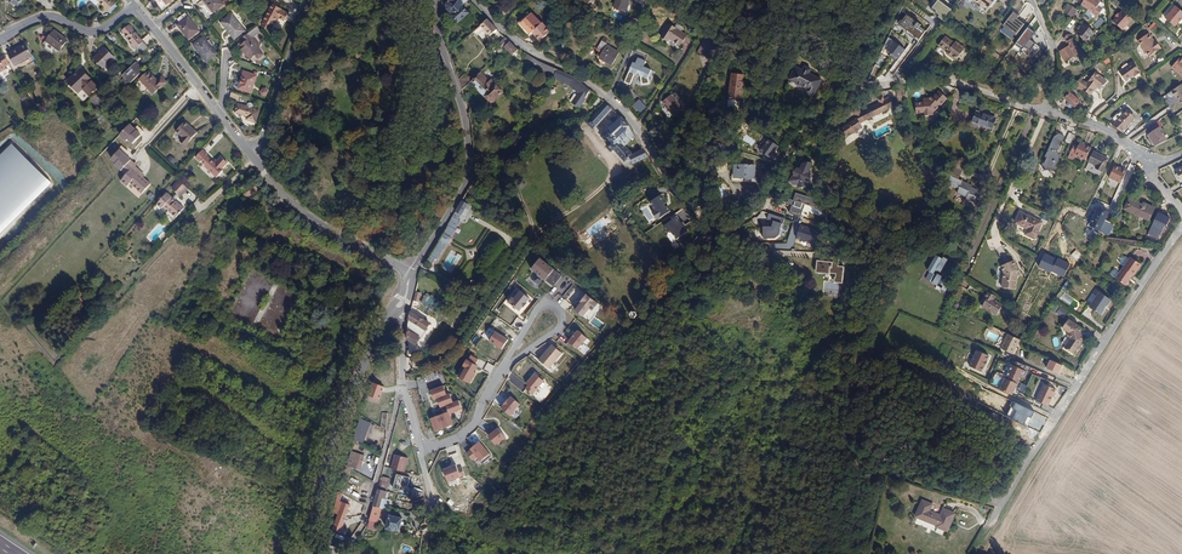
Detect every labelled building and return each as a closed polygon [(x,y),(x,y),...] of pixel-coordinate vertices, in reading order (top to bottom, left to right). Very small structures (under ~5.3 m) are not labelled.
[(105,7),(104,9),(107,12),(114,4),(110,0),(98,0),(105,7)] [(212,11),(222,3),(219,0),(204,0),(212,11)] [(448,1),(454,6),(448,13),(458,23),(460,21),(468,14),(469,14),(463,7),(462,3),(468,0),(449,0),(448,1)] [(614,8),(626,13),(630,3),(627,2),(628,0),(617,0),(614,8)] [(951,9),(938,0),(932,9),(940,15),(938,17),(943,21),(951,9)] [(981,5),(980,7),(986,12),(996,0),(974,0),(981,5)] [(1098,0),(1084,0),(1081,5),(1088,9),(1089,7),(1094,10),(1100,1),(1098,0)] [(454,6),(448,1),(445,5),(446,10),(448,13),(454,6)] [(272,4),(263,22),(272,27),(275,21),(277,22),(279,18),(284,21),(285,20),(286,21),(289,15),(288,15),(288,14),(281,10),(282,9),(272,4)] [(1074,16),(1078,10),(1068,4),(1064,10),(1074,17),(1074,16)] [(1176,22),(1180,17),(1181,14),(1181,11),(1173,5),(1164,18),(1174,25),(1176,22)] [(1126,25),(1132,19),(1123,10),(1113,21),(1121,28),(1125,24),(1126,25)] [(1019,16),(1014,12),(1003,26),(1016,36),(1025,24),(1017,18),(1019,16)] [(177,24),(188,38),(198,31),(184,13),(177,19),(180,22),(177,24)] [(526,16),(517,24),(528,36),(532,32),(540,41),(551,32),(542,22),(541,23),(531,13),(527,17),(526,16)] [(221,22),(234,38),(244,31),(231,14),(221,22)] [(468,14),(460,21),(466,27),(473,20),(468,14)] [(917,23),(907,15),(900,24),(919,39),(925,31),(919,27),(921,25),(918,22),(917,23)] [(487,19),(474,32),(478,36),(483,32),(488,37),(497,29),(487,19)] [(1148,28),(1153,33),(1159,28),(1154,22),(1148,28)] [(670,24),(662,37),(668,41),(669,39),(680,45),(686,35),(681,32),(684,28),(677,24),(675,27),(670,24)] [(1091,37),(1095,33),(1084,24),(1076,34),(1080,37),(1083,39),(1086,41),(1090,36),(1091,37)] [(135,49),(140,54),(148,47),(130,25),(123,31),(132,43),(131,44),(134,49),(135,49)] [(1035,33),(1028,28),(1015,45),(1022,50),(1025,47),(1030,51),(1036,44),(1030,40),(1035,33)] [(44,45),(53,51),(56,47),(60,50),(67,41),(54,32),(44,45)] [(245,43),(239,47),(249,60),(255,55),(257,59),(262,55),(257,47),(250,39),(252,37),(249,32),(241,38),(245,43)] [(1081,60),(1085,54),(1078,47),(1071,35),(1067,35),(1064,39),(1066,42),(1067,42),(1070,46),(1075,56),(1081,60)] [(1158,53),(1164,45),(1151,35),(1139,50),(1151,60),(1157,53),(1158,53)] [(203,36),(193,44),(207,60),(216,52),(203,36)] [(706,36),(698,52),(709,57),(717,41),(706,36)] [(250,39),(257,47),(259,45),(252,37),(250,39)] [(954,43),(945,37),(938,45),(947,52),(946,53),(956,60),(964,49),(955,42),(954,43)] [(505,38),(495,48),(499,52),(504,48),(510,42),(505,38)] [(601,41),(596,50),(602,53),(599,58),(612,65),(619,53),(606,46),(607,44),(601,41)] [(898,58),(905,49),(893,41),(886,50),(898,58)] [(510,42),(504,48),(513,55),(518,50),(510,42)] [(8,54),(15,66),(32,56),(25,44),(8,54)] [(1075,56),(1070,46),(1060,52),(1065,61),(1075,56)] [(94,59),(103,68),(115,57),(106,48),(94,59)] [(6,69),(5,67),(9,64),(3,54),(0,56),(0,72),(6,69)] [(528,55),(525,59),(554,75),(557,69),(538,61),(528,55)] [(652,70),(644,66),(646,61),(638,57),(635,63),(633,62),(624,83),(630,84),(634,75),(640,77),(641,84),(649,83),(647,78),(652,70)] [(1179,57),(1171,66),(1181,76),(1181,60),(1179,57)] [(1140,71),(1133,62),(1120,72),(1126,81),(1134,75),(1135,77),(1140,73),(1140,71)] [(124,76),(130,83),(143,71),(136,64),(124,76)] [(796,68),(790,79),(807,88),(805,92),(787,84),(784,90),(810,103),(821,80),(810,74),(811,70),(805,68),(803,71),(796,68)] [(81,69),(68,81),(79,93),(83,89),(89,96),(98,87),(81,69)] [(574,76),(557,69),(554,75),(553,77),(568,84),(579,91),(575,97),(580,101),(588,89),(574,76)] [(238,88),(250,92),(256,75),(244,71),(238,88)] [(140,80),(154,94),(166,82),(161,77),(157,81),(148,72),(140,80)] [(479,72),(474,77),(477,81),(474,83),(476,85),(472,89),(484,103),(487,101),(491,105),(496,100),(495,99),(501,93),(493,83),(491,85),(479,72)] [(1096,85),(1097,86),(1101,89),(1107,82),(1095,73),(1083,89),(1090,95),(1094,90),(1093,89),(1096,85)] [(463,74),(458,79),(461,90),(470,81),(463,74)] [(732,85),(730,105),(740,106),(744,75),(732,74),(731,85),(732,85)] [(1181,106),(1181,86),(1181,84),(1172,90),(1181,106)] [(240,94),(232,91),(229,98),(238,101),(240,94)] [(945,100),(938,91),(931,97),(929,95),(926,99),(921,98),(921,100),(913,99),(911,109),(919,110),(919,112),(928,114),(929,111),(937,104),(938,105),(945,100)] [(675,92),(663,102),(673,115),(682,109),(676,101),(680,98),(675,92)] [(1079,101),(1070,93),(1062,102),(1072,110),(1079,101)] [(96,95),(90,100),(99,109),(104,104),(96,95)] [(860,123),(893,106),(889,97),(883,100),(882,97),(878,99),(879,103),(860,113),(858,110),(854,112),(857,118),(841,129),(846,137),(862,127),(860,123)] [(640,113),(646,107),(639,99),(632,105),(640,113)] [(594,129),(611,109),(603,102),(585,122),(594,129)] [(237,109),(236,112),(247,117),(247,120),(255,123),(259,111),(252,109),(253,105),(252,103),(250,103),(248,104),(247,107),(239,104),(238,105),(237,105),(236,108),(237,109)] [(1135,118),(1127,110),(1123,114),(1121,112),(1119,114),(1121,116),(1112,125),(1121,132),(1135,118)] [(995,118),(976,111),(973,122),(992,128),(995,118)] [(621,118),(602,136),(610,145),(613,142),(617,147),(614,150),(625,161),(630,157),(633,163),(647,156),(643,149),(633,154),(625,145),(629,140),(627,136),(632,131),(626,123),(621,118)] [(1145,130),(1155,146),(1167,140),(1159,127),(1161,125),(1159,121),(1145,130)] [(181,141),(186,145),(197,132),(185,122),(176,132),(184,138),(181,141)] [(1135,130),(1138,135),(1145,130),(1142,126),(1135,130)] [(1065,141),(1070,144),(1074,135),(1069,133),(1065,141)] [(518,134),(512,142),(520,148),(526,139),(518,134)] [(1045,157),(1046,157),(1047,158),(1044,164),(1047,168),(1049,169),(1053,171),(1060,157),(1058,154),(1058,153),(1056,151),(1058,149),(1059,146),(1057,144),(1059,140),(1062,141),(1064,137),(1059,134),(1054,138),(1045,157)] [(769,158),(778,146),(769,140),(760,152),(769,158)] [(610,145),(608,146),(612,151),(614,150),(617,147),(613,142),(610,145)] [(1076,155),(1085,160),(1091,148),(1080,142),(1078,146),(1074,144),(1070,153),(1068,158),(1073,161),(1076,155)] [(10,143),(0,153),(0,235),(50,183),(10,143)] [(203,150),(196,158),(200,161),(201,160),(207,165),(205,166),(218,177),(224,170),(222,169),(227,163),(221,157),(215,163),(207,155),(208,154),(203,150)] [(1108,159),(1093,152),(1085,168),(1100,175),(1108,159)] [(171,155),(167,159),(173,165),(176,161),(171,155)] [(1047,158),(1046,157),(1041,167),(1044,171),(1046,170),(1048,171),(1049,169),(1047,168),(1044,164),(1047,158)] [(629,159),(623,162),(626,169),(632,166),(629,159)] [(792,175),(789,180),(794,183),(798,183),(799,187),(807,186),(806,181),(808,180),(810,173),(809,171),(812,162),(808,161),(803,162),(800,168),(797,167),(793,170),(794,175),(792,175)] [(964,165),(956,162),(946,187),(954,190),(955,189),(958,190),(957,193),(967,197),(966,199),(978,204),(981,198),(983,192),(971,187),(972,185),(959,180),(964,165)] [(129,163),(122,171),(127,175),(121,181),(128,187),(131,183),(142,193),(150,184),(142,177),(143,176),(129,163)] [(755,165),(735,165),(734,177),(732,177),(732,181),(757,181),(757,177),(755,177),(755,165)] [(1109,179),(1121,184),(1126,170),(1114,165),(1109,179)] [(179,180),(171,188),(177,193),(180,196),(180,197),(188,188),(179,180)] [(468,204),(469,203),(470,200),(467,198),(475,184),(471,182),(469,185),(461,199),(467,203),(468,204)] [(254,183),(243,191),(247,198),(258,189),(254,183)] [(167,193),(157,205),(163,209),(164,208),(176,218),(184,208),(175,201),(172,198),(167,193)] [(796,193),(789,214),(799,217),(804,204),(816,208),(819,200),(796,193)] [(670,211),(660,195),(649,202),(655,212),(652,214),(656,220),(670,211)] [(454,211),(461,214),(467,203),(461,199),(454,211)] [(1143,205),(1129,199),(1125,209),(1149,220),(1155,208),(1144,203),(1143,205)] [(1109,224),(1109,223),(1105,221),(1109,212),(1098,208),(1090,225),(1100,231),(1100,232),(1103,233),(1107,224),(1109,224)] [(457,220),(461,214),(454,211),(451,217),(457,220)] [(1035,239),(1042,222),(1020,212),(1015,223),(1028,229),(1025,235),(1035,239)] [(449,236),(458,221),(451,217),(442,232),(449,236)] [(685,233),(675,218),(664,226),(674,241),(685,233)] [(778,235),(782,224),(773,221),(771,227),(763,227),(763,239),(773,237),(775,236),(778,235)] [(1114,225),(1109,223),(1109,224),(1107,224),(1103,233),(1108,236),(1114,225)] [(812,244),(817,230),(801,225),(796,238),(812,244)] [(760,238),(760,229),(748,230),(749,238),(760,238)] [(1084,236),(1094,239),(1096,232),(1085,230),(1084,236)] [(449,238),(449,236),(442,232),(438,239),(444,243),(445,243),(447,243),(448,242),(449,240),(449,238)] [(425,261),(431,264),(444,243),(438,239),(425,261)] [(492,272),(505,253),(497,247),(483,266),(492,272)] [(452,273),(459,260),(455,258),(457,254),(451,251),(443,269),(452,273)] [(818,261),(817,272),(824,273),(824,272),(829,273),(829,274),(836,274),(835,281),(843,282),(844,267),(838,266),(840,255),(830,254),(829,262),(818,261)] [(1134,275),(1141,264),(1130,257),(1115,278),(1125,285),(1132,274),(1134,275)] [(945,263),(934,258),(926,273),(929,275),(925,282),(937,288),(938,286),(943,288),(941,292),(945,294),(950,285),(938,279),(938,278),(936,276),(936,278),(932,276),(935,271),(940,273),(945,263)] [(544,281),(553,270),(539,259),(530,270),(544,281)] [(1012,260),(1000,266),(1002,273),(1001,288),(1015,289),(1017,271),(1012,260)] [(425,261),(421,267),(427,270),(431,264),(425,261)] [(554,270),(545,281),(553,286),(561,275),(554,270)] [(415,291),(413,301),(419,303),(421,293),(415,291)] [(526,303),(529,299),(520,291),(513,298),(512,298),(508,303),(519,312),(522,307),(524,308),(527,304),(526,303)] [(1099,315),(1110,300),(1098,292),(1088,307),(1099,315)] [(426,293),(420,304),(434,311),(440,301),(426,293)] [(561,306),(567,310),(571,304),(563,299),(564,298),(558,294),(553,300),(561,306)] [(581,303),(575,311),(583,318),(589,309),(592,311),(597,304),(586,294),(579,302),(581,303)] [(1003,301),(991,294),(987,302),(990,304),(987,310),(996,315),(998,319),(1005,317),(1010,308),(1001,303),(1003,301)] [(954,298),(950,306),(958,310),(962,302),(954,298)] [(407,324),(407,340),(416,345),(420,337),(421,338),(427,329),(425,329),(429,324),(410,312),(407,324)] [(1072,322),(1061,314),(1054,323),(1060,326),(1062,334),(1056,343),(1065,349),(1074,335),(1072,322)] [(577,350),(586,338),(577,330),(567,342),(577,350)] [(508,340),(495,332),(489,342),(501,350),(508,340)] [(1008,334),(1001,348),(1012,354),(1019,340),(1008,334)] [(550,369),(563,353),(551,344),(538,360),(550,369)] [(977,351),(970,367),(982,372),(985,367),(988,362),(987,361),(990,356),(977,351)] [(474,372),(477,366),(466,360),(462,366),(465,368),(459,379),(470,384),(476,374),(474,372)] [(1013,365),(1008,376),(1021,382),(1024,375),(1026,375),(1027,372),(1025,371),(1028,366),(1018,361),(1016,366),(1013,365)] [(532,395),(544,381),(534,374),(525,385),(527,386),(525,389),(532,395)] [(1006,378),(1001,389),(1013,395),(1018,384),(1006,378)] [(383,387),(370,383),(366,395),(378,400),(383,387)] [(1049,406),(1057,389),(1045,384),(1037,400),(1049,406)] [(436,399),(446,395),(443,386),(430,392),(433,400),(436,399)] [(445,406),(453,403),(449,394),(446,395),(436,399),(440,408),(445,406)] [(510,417),(520,404),(510,397),(500,409),(510,417)] [(445,406),(448,412),(449,415),(462,410),(458,401),(453,403),(445,406)] [(1035,427),(1038,419),(1032,416),(1033,413),(1029,411),(1030,409),(1021,405),(1014,420),(1023,424),(1024,422),(1035,427)] [(448,412),(439,415),(444,428),(453,425),(449,415),(448,412)] [(439,415),(430,419),(435,432),(444,428),(439,415)] [(363,419),(357,433),(367,436),(372,423),(363,419)] [(495,445),(505,438),(497,428),(487,436),(495,445)] [(480,462),(490,454),(480,441),(466,453),(472,461),(477,458),(480,462)] [(354,452),(349,467),(357,469),(357,468),(360,469),(362,465),(359,464),(362,454),(354,452)] [(407,457),(395,454),(391,467),(404,470),(407,457)] [(447,483),(465,476),(462,467),(457,469),(456,465),(442,470),(447,483)] [(396,472),(393,486),(409,490),(410,485),(407,484),(410,475),(396,472)] [(380,480),(377,491),(381,492),(384,493),(386,493),(388,482),(380,480)] [(381,492),(377,491),(373,506),(380,508),(383,498),(380,497),(381,492)] [(932,505),(922,500),(915,517),(935,526),(934,527),(944,531),(952,513),(943,509),(940,515),(930,511),(932,505)] [(343,503),(333,529),(340,532),(350,506),(343,503)] [(380,508),(373,506),(370,521),(376,522),(380,508)] [(402,518),(390,515),(386,528),(394,530),(395,528),(399,530),(402,518)] [(451,528),(454,522),(447,517),(444,523),(451,528)] [(376,522),(370,521),(368,527),(376,529),(377,523),(376,522)]
